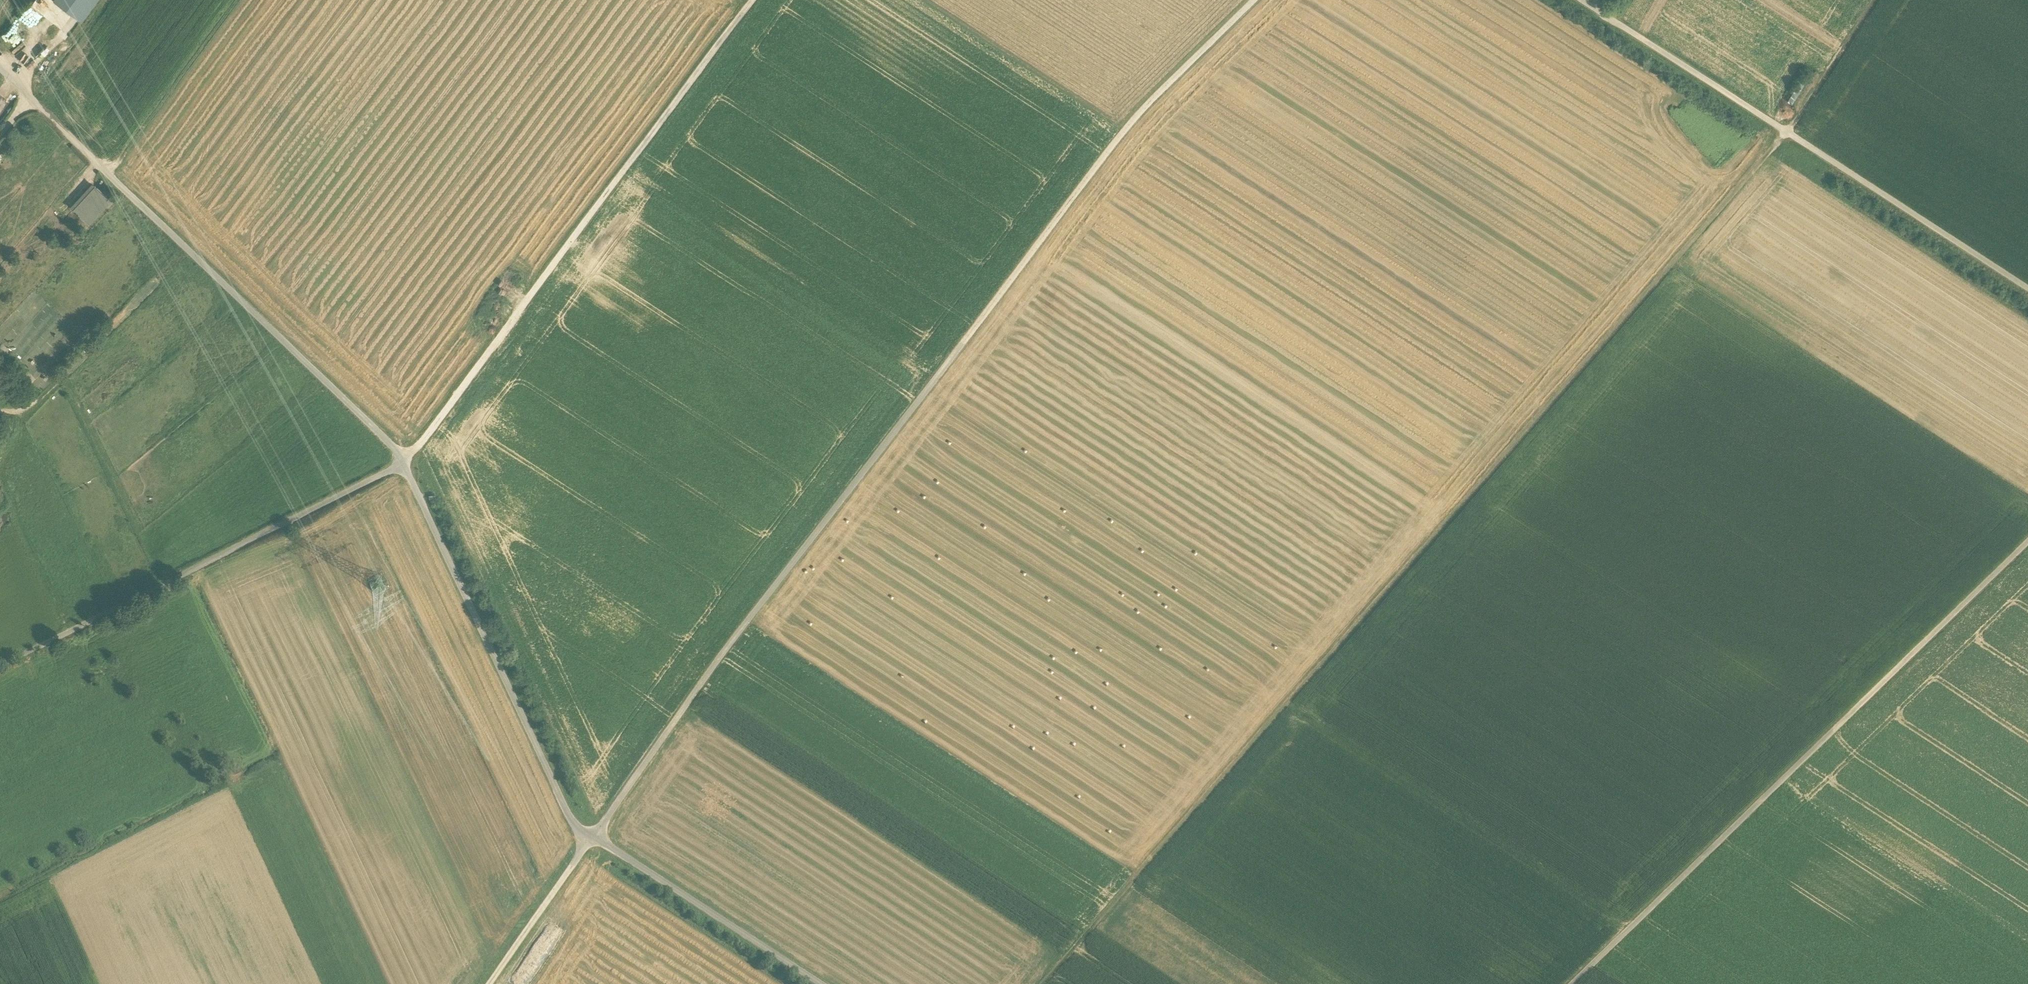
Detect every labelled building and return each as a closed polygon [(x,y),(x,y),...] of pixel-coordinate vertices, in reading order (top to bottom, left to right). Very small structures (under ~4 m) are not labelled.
[(82,18),(95,0),(60,0),(59,1),(82,18)] [(25,22),(37,28),(45,13),(33,7),(25,22)] [(1807,86),(1800,82),(1797,87),(1789,102),(1796,106),(1807,86)] [(110,200),(92,184),(71,206),(89,224),(110,200)] [(64,637),(83,627),(81,623),(62,633),(64,637)]
